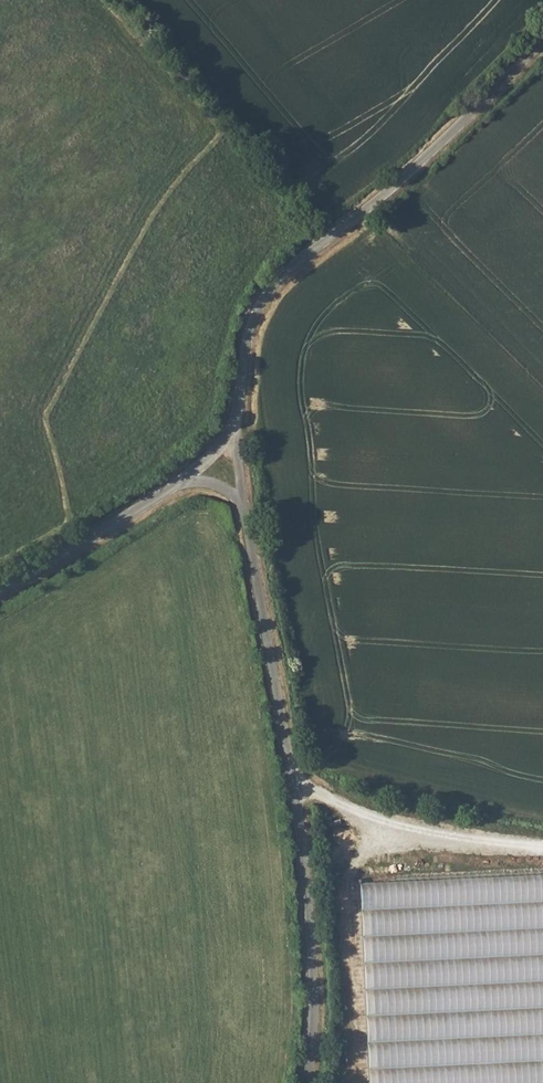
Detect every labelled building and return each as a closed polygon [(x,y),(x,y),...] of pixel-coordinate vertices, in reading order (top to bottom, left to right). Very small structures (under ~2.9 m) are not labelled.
[(357,882),(368,1082),(542,1082),(542,873),(357,882)]
